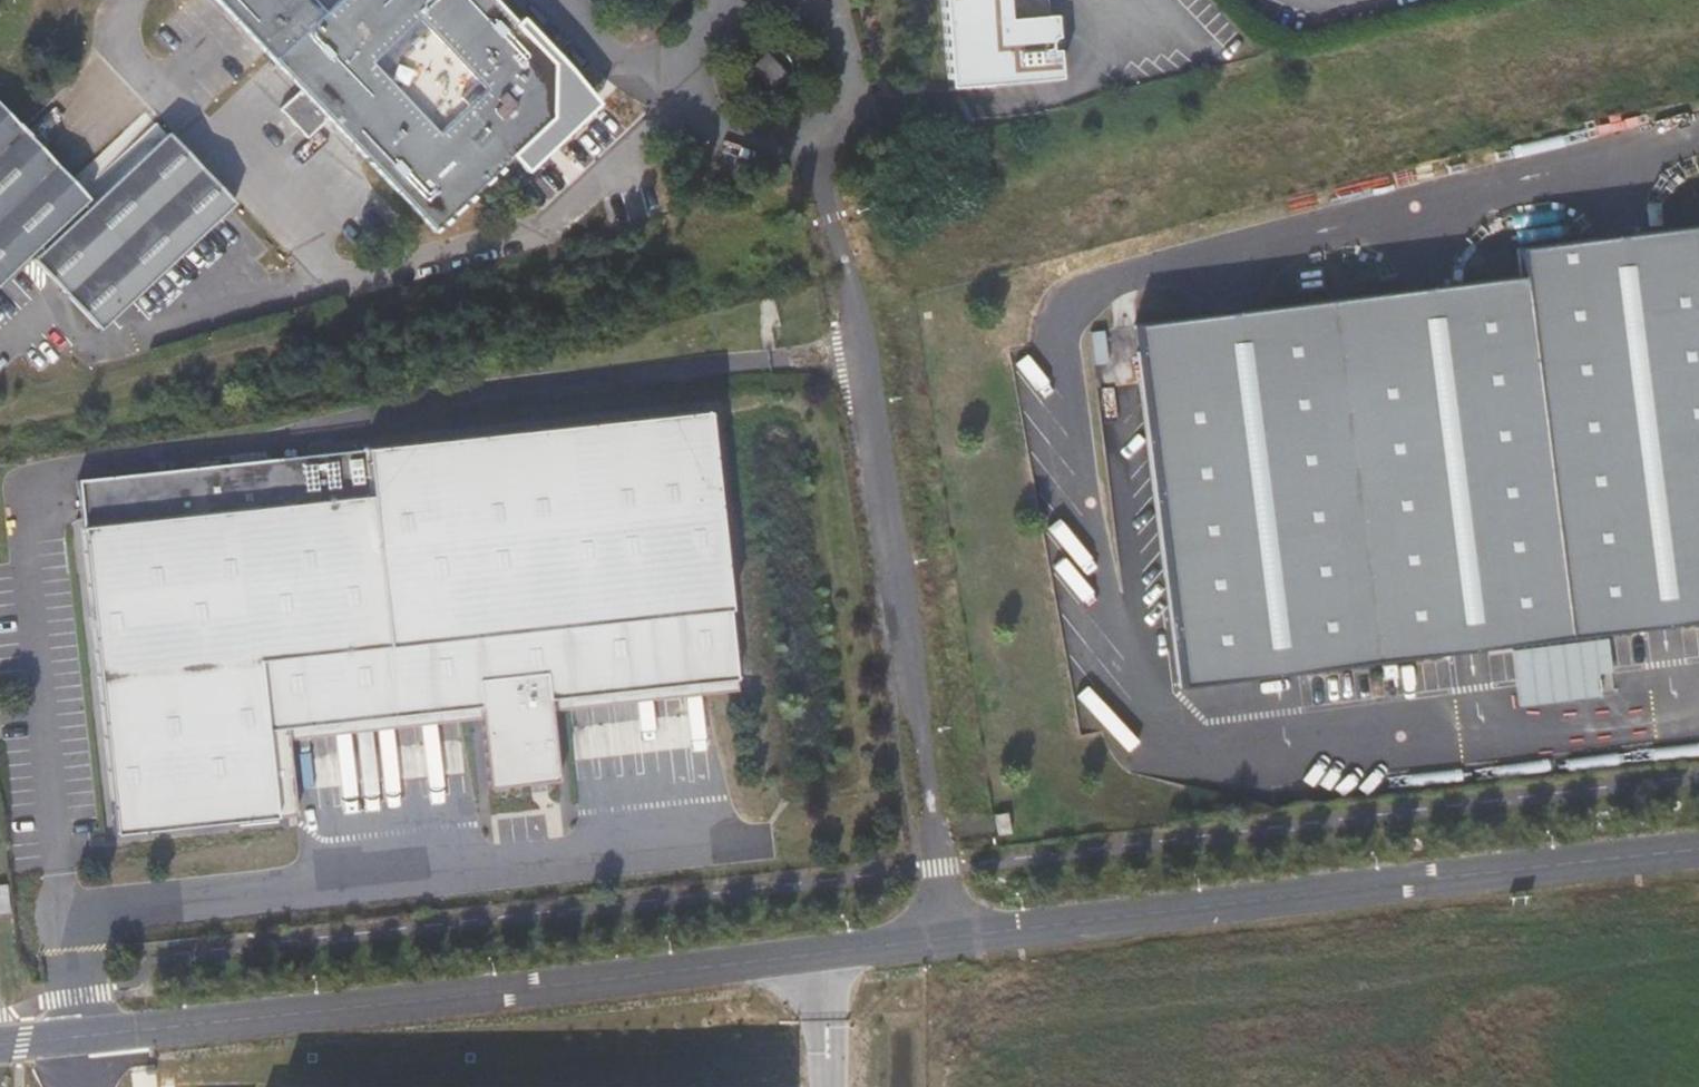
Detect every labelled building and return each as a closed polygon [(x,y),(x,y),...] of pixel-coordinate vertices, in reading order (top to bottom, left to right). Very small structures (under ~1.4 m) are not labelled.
[(498,0),(217,0),(265,50),(273,59),(275,61),(303,91),(282,111),(309,139),(331,119),(365,156),(437,232),(517,158),(522,163),(572,117),(559,103),(559,100),(559,91),(558,82),(558,81),(572,69),(526,19),(520,24),(498,0)] [(952,89),(1062,81),(1059,53),(1052,53),(1051,51),(1051,47),(1052,45),(1055,41),(1058,39),(1057,23),(1049,17),(1034,3),(1037,0),(945,0),(952,89)] [(1049,0),(1037,0),(1034,3),(1049,17),(1049,0)] [(769,56),(754,70),(775,92),(791,77),(769,56)] [(42,249),(45,252),(35,262),(103,333),(231,211),(237,204),(235,202),(170,133),(89,211),(86,206),(92,201),(22,128),(0,105),(0,288),(42,249)] [(1176,686),(1698,621),(1698,234),(1520,256),(1524,285),(1132,334),(1176,686)] [(79,483),(116,838),(297,820),(290,744),(288,732),(481,712),(483,724),(490,794),(555,787),(548,717),(547,705),(739,685),(711,417),(79,483)] [(547,705),(548,717),(706,701),(740,697),(739,689),(739,685),(547,705)] [(288,732),(290,744),(483,724),(481,712),(288,732)] [(6,882),(0,883),(0,912),(9,911),(6,882)]
